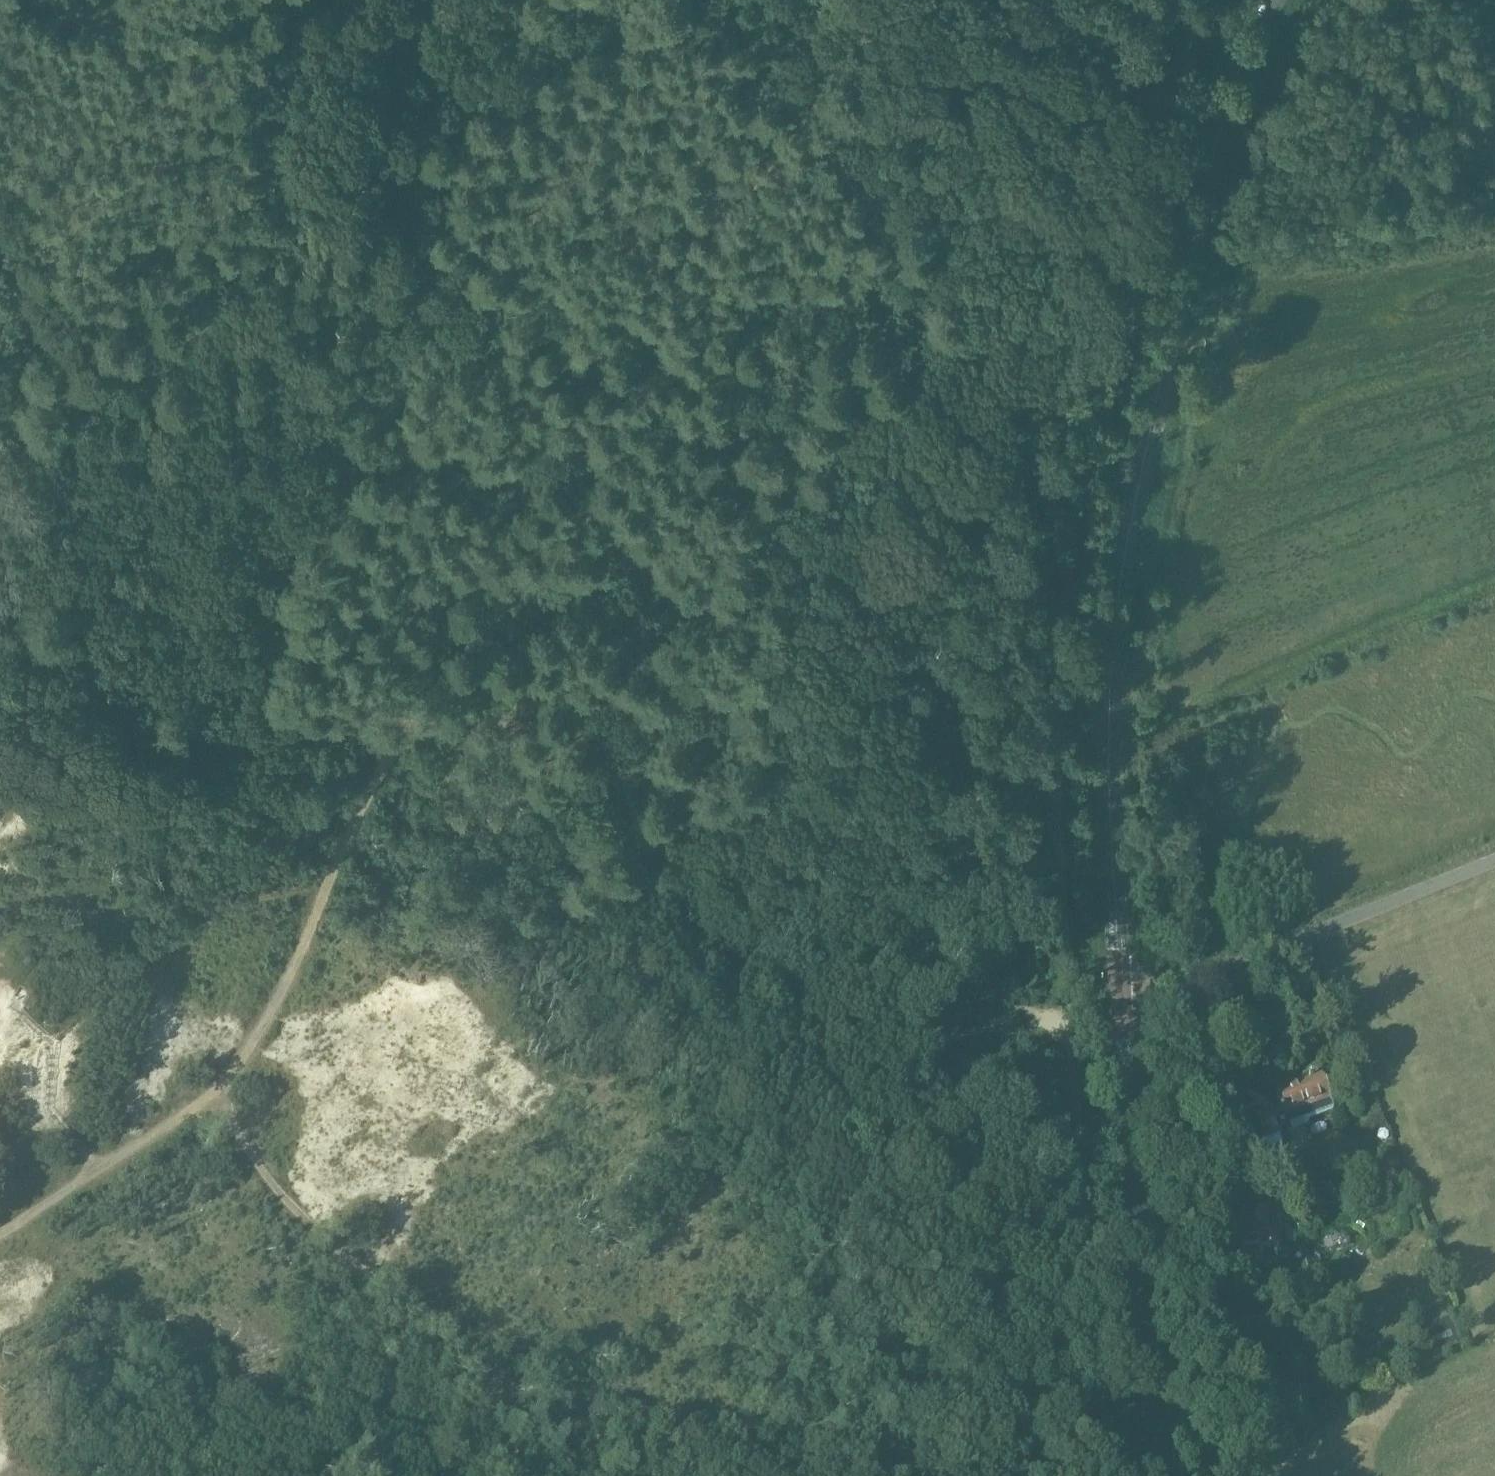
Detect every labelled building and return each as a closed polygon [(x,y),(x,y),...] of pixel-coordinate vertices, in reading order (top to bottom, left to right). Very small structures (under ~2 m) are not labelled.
[(1029,1038),(1029,1047),(1037,1046),(1037,1037),(1029,1038)] [(1333,1110),(1329,1101),(1319,1079),(1277,1095),(1283,1110),(1272,1114),(1271,1112),(1252,1118),(1263,1142),(1280,1135),(1277,1128),(1289,1123),(1292,1131),(1306,1125),(1309,1120),(1332,1112),(1333,1110)] [(1271,1211),(1259,1214),(1238,1219),(1242,1234),(1236,1236),(1244,1268),(1264,1263),(1261,1251),(1280,1247),(1271,1211)] [(1445,1318),(1418,1329),(1423,1341),(1427,1352),(1455,1341),(1445,1318)]
